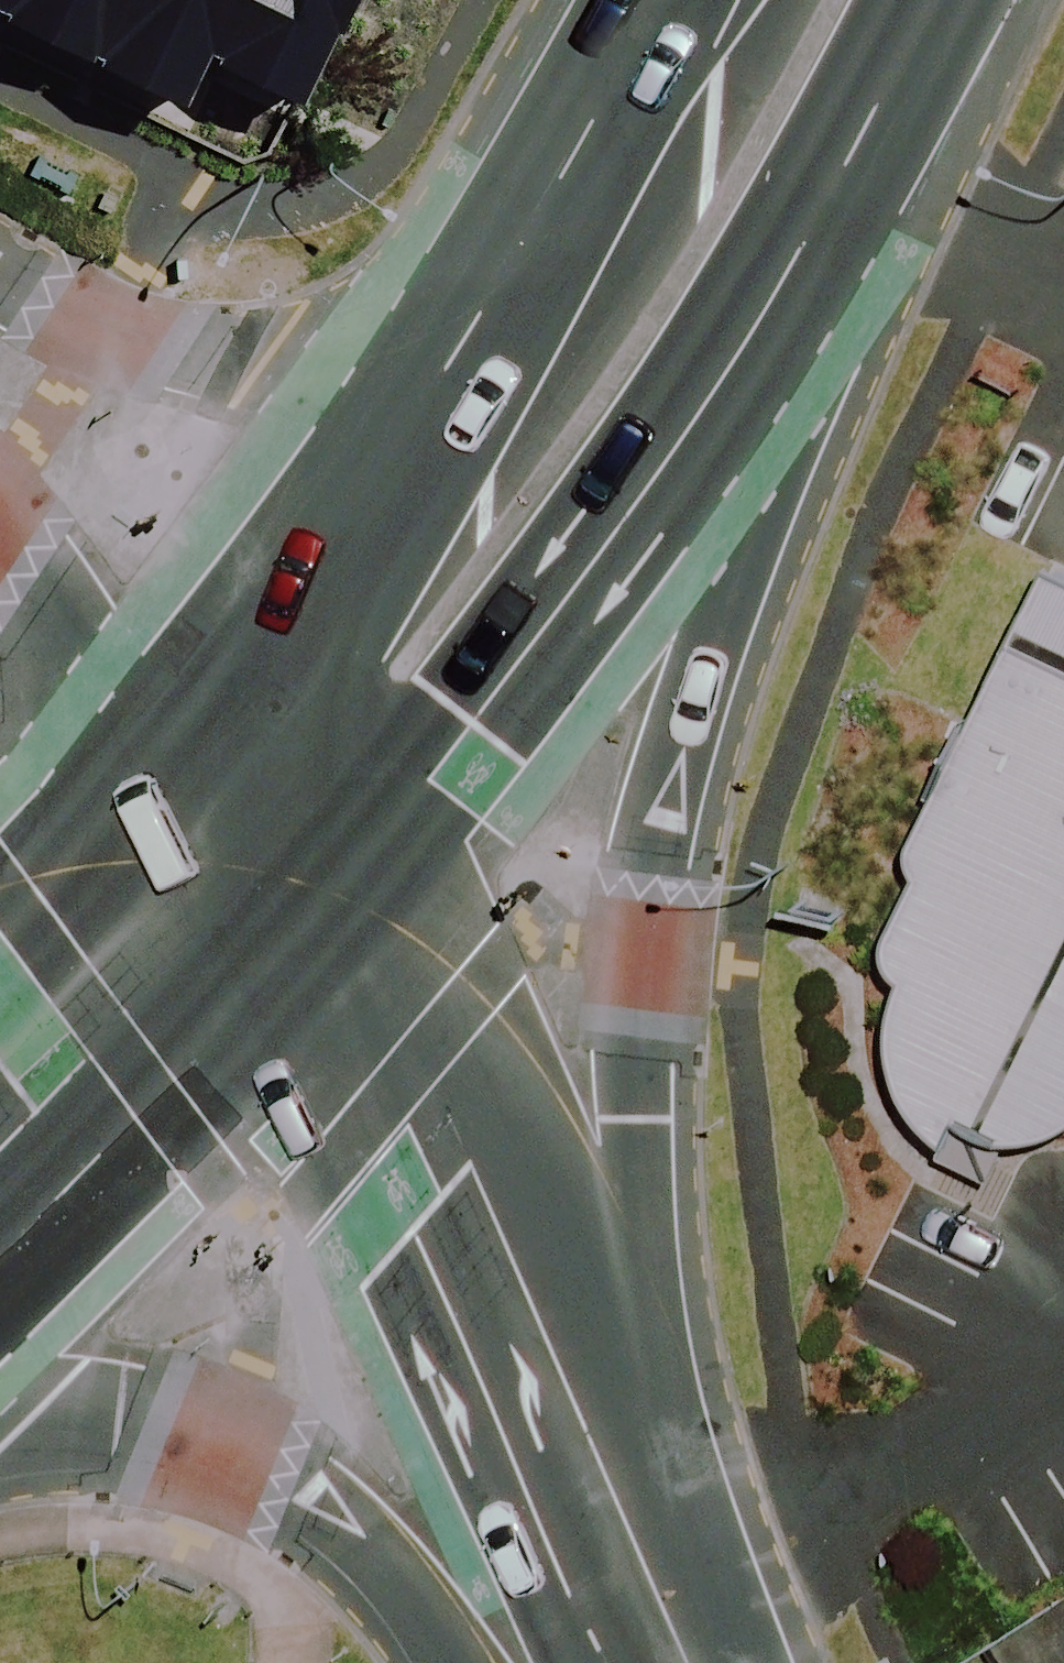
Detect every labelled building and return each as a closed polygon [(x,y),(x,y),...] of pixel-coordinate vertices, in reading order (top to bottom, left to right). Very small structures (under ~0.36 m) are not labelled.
[(223,98),(242,57),(344,104),(392,0),(11,0),(223,98)] [(945,928),(957,1107),(1063,1155),(1063,661),(945,928)]
